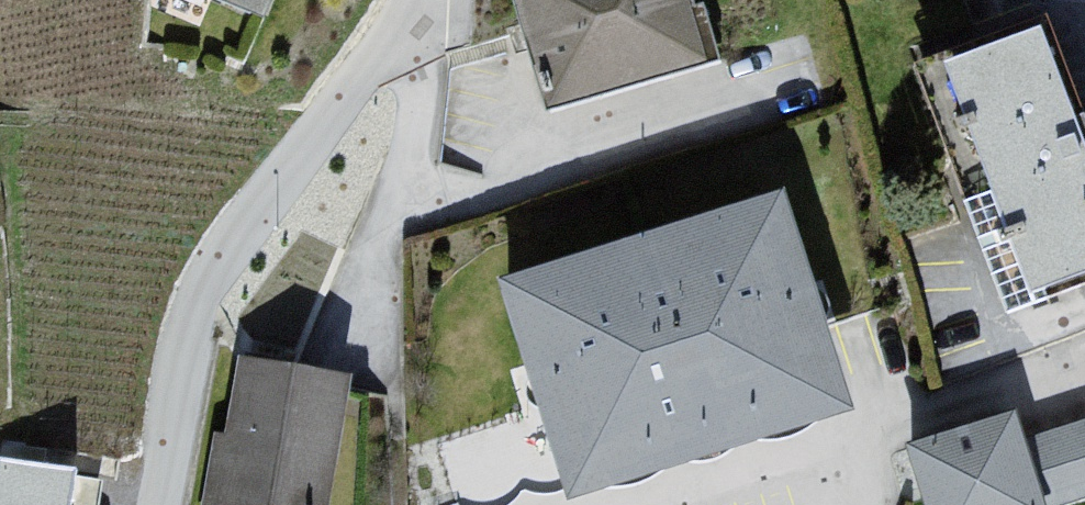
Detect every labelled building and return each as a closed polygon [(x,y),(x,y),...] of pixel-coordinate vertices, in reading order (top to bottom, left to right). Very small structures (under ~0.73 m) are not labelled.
[(247,22),(257,0),(192,0),(247,22)] [(539,116),(707,66),(684,0),(499,0),(539,116)] [(1005,313),(1084,286),(1084,149),(1040,26),(926,63),(1005,313)] [(774,198),(487,284),(553,498),(839,407),(774,198)] [(229,359),(212,438),(200,435),(192,504),(313,504),(338,382),(229,359)] [(897,448),(914,504),(1036,504),(1017,449),(1002,418),(897,448)] [(1017,449),(1036,504),(1069,504),(1084,499),(1084,428),(1017,449)] [(0,453),(0,504),(72,504),(79,467),(0,453)]
